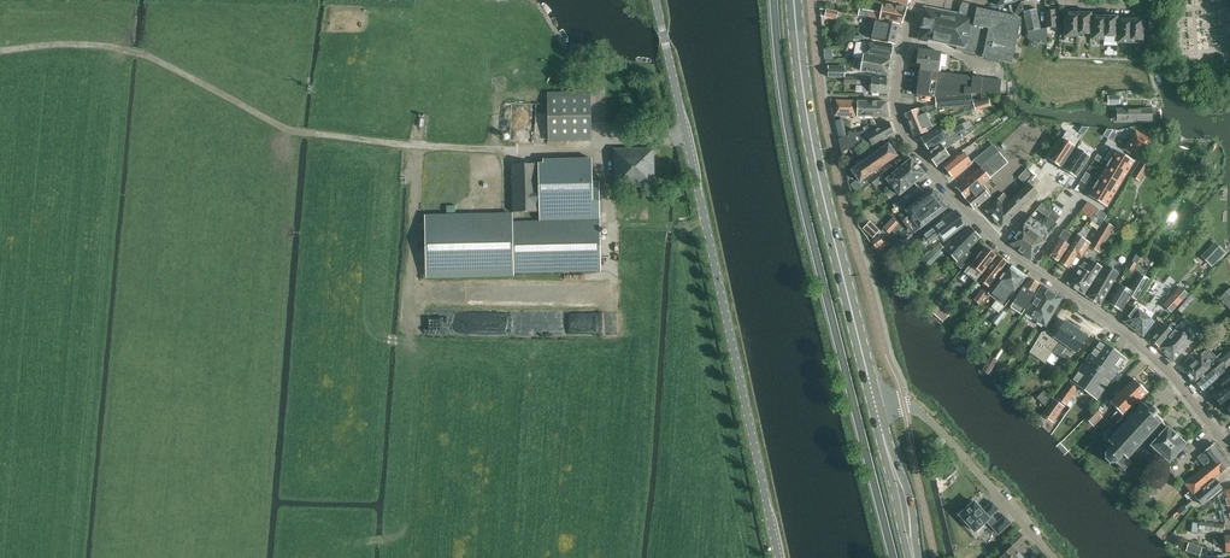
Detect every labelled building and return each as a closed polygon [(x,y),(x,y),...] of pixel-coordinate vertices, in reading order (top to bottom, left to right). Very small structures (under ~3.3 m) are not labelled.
[(1014,14),(1024,11),(1021,1),(1011,4),(1011,5),(1009,6),(1011,14),(1014,13),(1014,14)] [(869,18),(876,19),(902,24),(907,9),(882,4),(881,12),(857,9),(856,16),(869,18)] [(1022,18),(992,11),(961,5),(959,14),(947,11),(947,14),(926,10),(920,38),(957,45),(956,50),(983,58),(1004,62),(1012,64),(1022,18)] [(1047,28),(1041,29),(1037,9),(1023,12),(1028,32),(1028,39),(1047,45),(1047,28)] [(837,20),(839,12),(827,10),(825,17),(837,20)] [(1047,28),(1048,28),(1054,27),(1057,27),(1056,10),(1046,11),(1047,28)] [(1092,19),(1092,14),(1068,13),(1068,16),(1065,16),(1064,36),(1078,37),(1078,33),(1091,34),(1090,40),(1104,40),(1105,36),(1117,37),(1117,43),(1131,43),(1131,40),(1144,40),(1145,20),(1121,19),(1120,22),(1118,22),(1119,17),(1105,16),(1105,17),(1094,16),(1094,19),(1092,19)] [(900,24),(876,19),(871,40),(896,45),(900,24)] [(1157,51),(1158,35),(1148,35),(1148,50),(1157,51)] [(874,55),(891,59),(893,47),(866,42),(860,43),(857,58),(863,59),(873,60),(874,55)] [(826,59),(834,59),(833,49),(825,49),(825,55),(826,59)] [(935,98),(972,94),(1001,91),(1002,80),(939,72),(941,52),(919,50),(917,64),(921,65),(917,95),(935,98)] [(888,76),(891,59),(874,55),(873,60),(863,59),(861,71),(888,76)] [(845,77),(845,69),(828,69),(828,77),(845,77)] [(845,77),(844,84),(871,84),(871,93),(887,94),(887,79),(872,78),(845,77)] [(548,92),(548,119),(548,141),(592,140),(591,92),(548,92)] [(974,111),(972,101),(972,94),(935,98),(936,105),(926,105),(917,110),(905,114),(915,137),(928,131),(941,123),(941,122),(974,111)] [(1119,103),(1119,95),(1108,96),(1108,103),(1119,103)] [(988,98),(972,101),(974,111),(990,105),(988,98)] [(889,117),(887,102),(836,101),(835,116),(857,117),(889,117)] [(1112,124),(1156,124),(1156,111),(1112,111),(1112,124)] [(868,134),(865,130),(839,140),(842,153),(868,138),(873,146),(894,134),(889,122),(878,128),(868,134)] [(868,134),(878,128),(874,122),(864,128),(865,130),(868,134)] [(930,150),(965,127),(963,124),(947,132),(943,125),(922,138),(930,150)] [(941,143),(927,154),(937,167),(938,167),(951,156),(950,155),(952,154),(953,155),(964,148),(959,141),(964,137),(976,130),(974,126),(967,130),(965,128),(941,143)] [(1082,129),(1078,135),(1082,138),(1086,131),(1082,129)] [(1108,129),(1104,136),(1108,139),(1112,132),(1108,129)] [(1139,158),(1150,141),(1136,132),(1126,149),(1139,158)] [(1050,159),(1062,167),(1076,145),(1063,137),(1050,159)] [(870,180),(883,169),(882,168),(898,156),(889,144),(852,170),(858,179),(851,185),(856,192),(862,186),(870,180)] [(986,160),(998,151),(994,145),(981,155),(986,160)] [(1065,169),(1077,176),(1091,155),(1078,147),(1065,169)] [(615,187),(655,186),(654,148),(614,149),(615,187)] [(1098,155),(1104,159),(1107,155),(1101,150),(1098,155)] [(1116,150),(1109,162),(1127,173),(1134,161),(1116,150)] [(954,179),(973,164),(962,151),(944,166),(954,179)] [(999,152),(982,167),(991,178),(1009,163),(999,152)] [(1095,160),(1101,164),(1104,159),(1098,155),(1095,160)] [(892,187),(918,166),(912,158),(886,180),(892,187)] [(538,163),(537,163),(538,211),(538,221),(600,220),(600,181),(593,182),(592,159),(544,160),(544,163),(538,163)] [(1038,179),(1046,171),(1035,160),(1018,178),(1025,185),(1034,175),(1038,179)] [(1139,181),(1148,166),(1140,161),(1131,176),(1139,181)] [(1109,162),(1102,173),(1120,184),(1127,173),(1109,162)] [(513,211),(538,211),(537,163),(513,164),(513,211)] [(918,166),(892,187),(899,196),(925,174),(918,166)] [(992,179),(991,178),(982,167),(958,188),(975,210),(991,196),(982,187),(992,179)] [(885,168),(883,169),(870,180),(875,186),(890,174),(885,168)] [(1083,177),(1090,181),(1093,177),(1086,172),(1083,177)] [(1102,173),(1095,184),(1114,195),(1120,184),(1102,173)] [(1080,182),(1087,186),(1090,181),(1083,177),(1080,182)] [(1002,228),(1038,193),(1029,184),(1011,201),(1004,193),(998,199),(986,211),(1002,228)] [(1095,184),(1088,196),(1107,207),(1114,195),(1095,184)] [(897,213),(907,205),(924,192),(919,185),(892,206),(897,213)] [(920,229),(947,208),(933,189),(906,210),(920,229)] [(1047,217),(1055,223),(1060,216),(1042,203),(1037,209),(1047,217)] [(1093,218),(1097,212),(1098,210),(1088,203),(1081,212),(1092,219),(1093,218)] [(944,241),(966,224),(955,211),(923,235),(930,244),(940,236),(944,241)] [(1104,217),(1097,212),(1093,218),(1100,223),(1104,217)] [(512,213),(425,215),(426,278),(513,277),(513,273),(601,271),(600,220),(538,221),(512,222),(512,213)] [(1042,224),(1032,217),(1010,245),(1023,254),(1028,247),(1024,244),(1027,240),(1029,241),(1042,224)] [(1047,217),(1046,217),(1042,224),(1029,241),(1027,240),(1024,244),(1028,247),(1023,254),(1031,261),(1058,225),(1056,223),(1055,223),(1047,217)] [(1100,253),(1115,227),(1104,221),(1089,246),(1100,253)] [(868,223),(862,229),(871,237),(877,230),(868,223)] [(961,269),(971,259),(974,256),(968,251),(980,238),(969,227),(946,250),(945,250),(946,251),(957,262),(955,264),(961,269)] [(1059,262),(1075,237),(1064,229),(1059,238),(1048,254),(1059,262)] [(1075,237),(1059,262),(1069,268),(1077,255),(1081,258),(1090,243),(1077,235),(1075,237)] [(1215,242),(1201,256),(1212,267),(1226,252),(1215,242)] [(945,250),(946,250),(940,243),(930,252),(929,251),(917,262),(926,270),(946,251),(945,250)] [(974,261),(964,272),(976,282),(982,274),(997,256),(985,247),(974,261)] [(985,298),(988,294),(991,290),(990,288),(1009,263),(999,256),(979,280),(986,285),(974,300),(981,305),(985,299),(985,298)] [(1102,267),(1092,260),(1088,265),(1084,262),(1080,267),(1079,267),(1068,283),(1067,282),(1067,283),(1085,295),(1086,295),(1085,294),(1102,267)] [(1133,273),(1137,264),(1131,260),(1125,268),(1133,273)] [(991,290),(988,294),(996,300),(1018,271),(1010,265),(997,281),(997,282),(991,290)] [(1100,305),(1119,272),(1106,265),(1087,297),(1100,305)] [(1018,271),(996,300),(1005,307),(1027,278),(1018,271)] [(1136,300),(1150,280),(1142,275),(1139,280),(1136,278),(1129,290),(1119,283),(1107,303),(1121,311),(1130,296),(1136,300)] [(1022,315),(1040,285),(1029,277),(1010,307),(1022,315)] [(1045,327),(1063,298),(1042,285),(1025,314),(1045,327)] [(1180,287),(1163,305),(1171,312),(1188,295),(1180,287)] [(1219,298),(1229,310),(1229,288),(1219,298)] [(943,322),(951,312),(937,300),(928,310),(943,322)] [(1144,337),(1155,322),(1135,307),(1124,322),(1144,337)] [(996,326),(1005,313),(1001,310),(997,316),(996,316),(991,322),(996,326)] [(1041,334),(1033,347),(1030,353),(1045,363),(1059,342),(1075,354),(1088,336),(1066,321),(1055,336),(1047,331),(1042,333),(1041,334)] [(1172,331),(1159,347),(1158,348),(1173,362),(1174,362),(1180,355),(1182,356),(1190,348),(1188,346),(1198,335),(1188,327),(1182,321),(1176,327),(1172,331)] [(1159,347),(1172,331),(1164,324),(1150,339),(1159,347)] [(1033,347),(1041,334),(1035,331),(1027,343),(1033,347)] [(1098,399),(1127,358),(1101,339),(1072,380),(1098,399)] [(1197,384),(1203,391),(1206,388),(1227,370),(1229,367),(1229,349),(1217,361),(1214,363),(1217,366),(1197,384)] [(1214,363),(1217,361),(1213,357),(1210,359),(1209,358),(1206,360),(1201,355),(1183,371),(1196,385),(1197,384),(1217,366),(1214,363)] [(989,375),(998,360),(991,356),(983,370),(989,375)] [(1221,377),(1225,383),(1210,395),(1213,399),(1212,400),(1216,406),(1218,404),(1220,407),(1229,399),(1229,370),(1221,377)] [(1119,421),(1124,416),(1148,392),(1134,379),(1110,403),(1118,411),(1113,415),(1119,421)] [(1078,388),(1071,383),(1059,400),(1066,405),(1078,388)] [(1051,399),(1043,392),(1037,398),(1045,406),(1051,399)] [(1053,423),(1065,407),(1054,399),(1042,415),(1053,423)] [(1220,407),(1221,408),(1223,407),(1225,408),(1223,410),(1227,416),(1229,414),(1229,415),(1229,399),(1220,407)] [(1144,441),(1163,422),(1156,415),(1158,412),(1146,401),(1144,403),(1143,402),(1142,404),(1143,405),(1108,442),(1112,445),(1105,453),(1105,459),(1110,464),(1117,463),(1124,470),(1131,462),(1128,459),(1144,441)] [(1102,414),(1096,408),(1086,419),(1093,426),(1102,417),(1100,416),(1102,414)] [(1163,422),(1144,441),(1169,463),(1186,444),(1168,427),(1167,427),(1164,424),(1163,422)] [(1114,435),(1110,431),(1105,436),(1109,440),(1114,435)] [(1189,499),(1193,495),(1229,466),(1229,463),(1215,444),(1197,458),(1204,466),(1184,484),(1190,491),(1184,496),(1188,500),(1189,499)] [(1202,505),(1223,488),(1216,479),(1195,496),(1202,505)] [(1133,502),(1145,489),(1140,484),(1128,497),(1133,502)] [(1229,508),(1229,488),(1223,490),(1224,493),(1218,498),(1220,501),(1222,510),(1229,508)] [(1189,499),(1188,500),(1183,504),(1187,509),(1194,504),(1189,499)] [(975,500),(959,515),(975,533),(987,522),(999,535),(1012,523),(1005,515),(998,522),(992,516),(999,509),(992,501),(983,510),(975,500)] [(1223,533),(1224,525),(1199,522),(1198,529),(1223,533)] [(1016,549),(1026,539),(1020,533),(1010,543),(1013,546),(999,557),(1024,557),(1016,549)] [(1210,537),(1211,545),(1225,543),(1226,551),(1229,551),(1229,535),(1210,537)]
